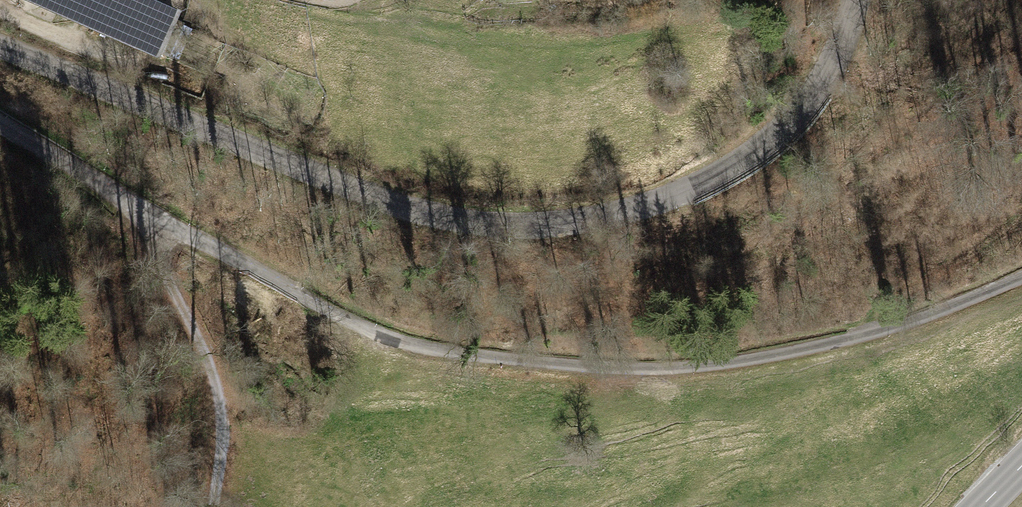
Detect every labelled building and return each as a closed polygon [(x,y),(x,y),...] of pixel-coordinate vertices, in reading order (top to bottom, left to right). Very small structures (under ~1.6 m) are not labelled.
[(0,1),(0,7),(159,78),(183,25),(127,0),(0,0),(0,1)]
